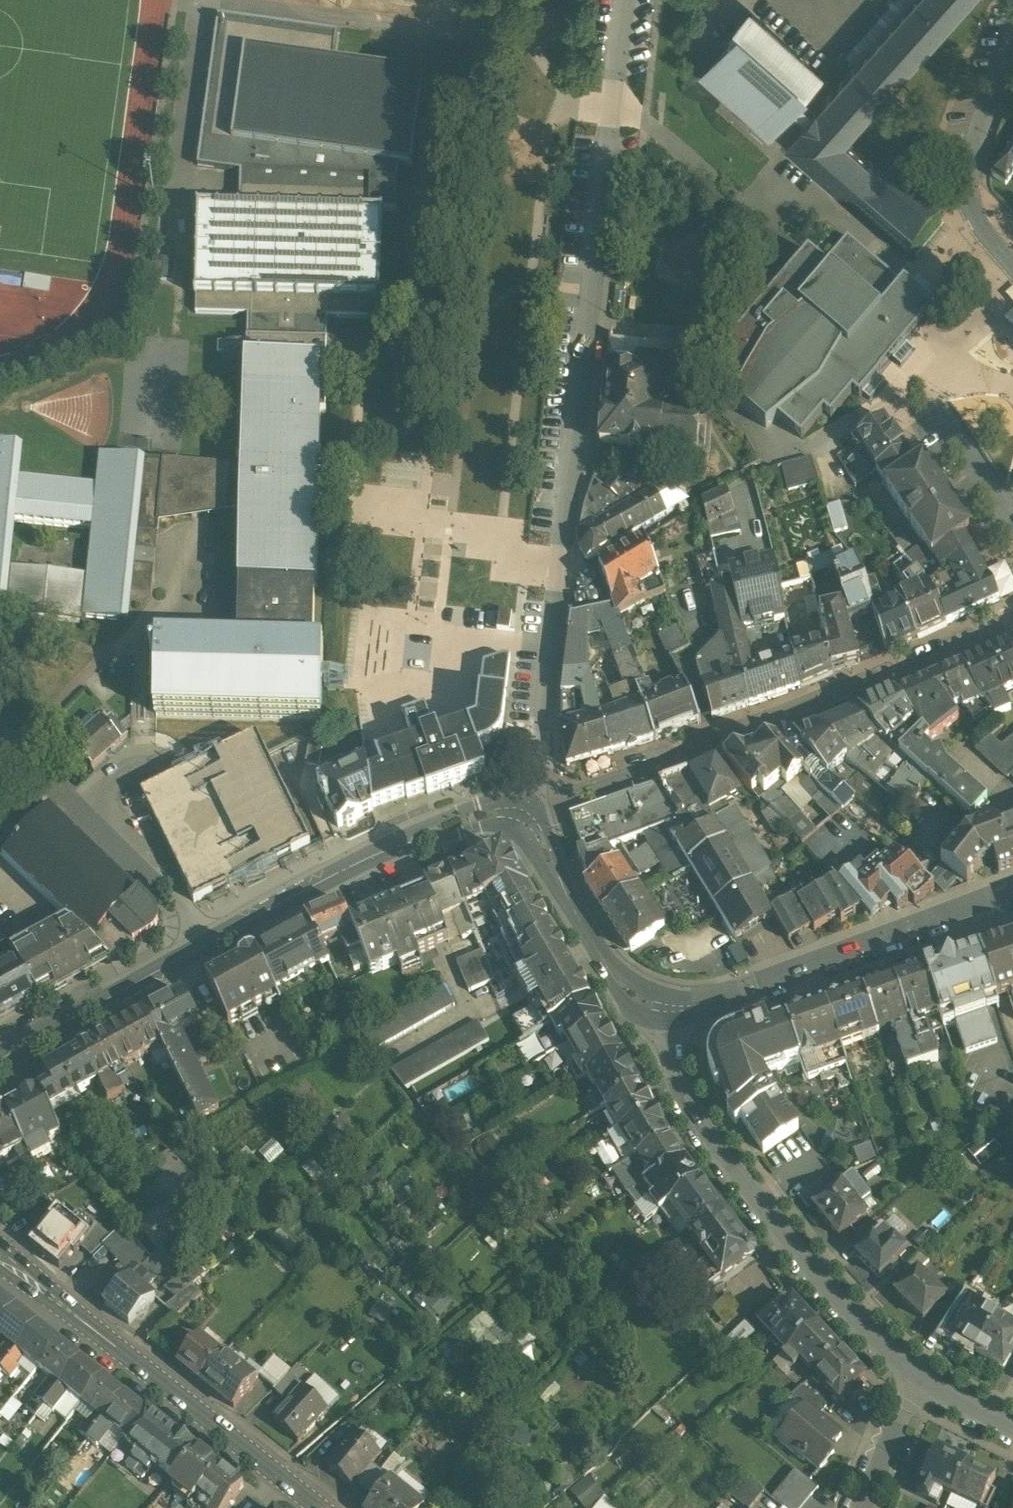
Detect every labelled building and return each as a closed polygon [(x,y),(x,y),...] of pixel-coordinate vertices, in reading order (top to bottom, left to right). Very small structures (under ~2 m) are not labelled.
[(814,113),(807,120),(803,125),(786,144),(912,255),(919,248),(922,250),(926,245),(924,242),(940,224),(844,141),(969,0),(913,0),(814,113)] [(820,76),(752,16),(749,13),(733,31),(736,34),(703,71),(771,131),(792,107),(799,99),(820,76)] [(399,163),(232,140),(245,49),(334,61),(338,32),(218,15),(197,165),(240,171),(239,207),(373,210),(374,210),(374,191),(375,191),(375,188),(373,188),(374,181),(396,184),(399,163)] [(334,61),(245,49),(232,140),(399,163),(412,165),(412,162),(425,74),(334,61)] [(806,106),(799,99),(792,107),(800,115),(807,120),(814,113),(806,106)] [(992,175),(1006,184),(1012,174),(1012,143),(992,175)] [(374,210),(373,210),(239,207),(196,205),(194,295),(196,295),(285,298),(379,299),(381,299),(383,209),(374,210)] [(847,236),(824,263),(808,250),(725,346),(734,354),(724,366),(742,382),(733,398),(766,426),(778,417),(801,437),(824,411),(830,417),(853,391),(859,397),(881,372),(880,371),(892,357),(901,365),(914,349),(905,341),(935,307),(928,301),(936,292),(919,277),(911,286),(904,280),(902,282),(847,236)] [(285,298),(196,295),(196,312),(248,313),(326,315),(378,316),(379,299),(285,298)] [(326,315),(248,313),(247,358),(321,360),(321,361),(325,361),(326,315)] [(672,362),(608,356),(600,444),(628,447),(627,448),(659,451),(659,450),(697,453),(700,422),(676,420),(678,405),(668,404),(672,362)] [(247,358),(245,358),(241,468),(241,495),(240,495),(240,510),(238,582),(241,582),(313,584),(316,584),(320,370),(321,370),(321,361),(321,360),(247,358)] [(906,449),(883,417),(858,438),(878,469),(906,449)] [(101,455),(99,479),(98,486),(18,478),(19,471),(21,447),(0,445),(0,609),(5,610),(5,606),(9,571),(13,526),(14,518),(94,526),(93,534),(89,578),(85,615),(85,618),(127,622),(130,594),(131,590),(132,582),(138,511),(139,511),(141,492),(140,492),(143,459),(101,455)] [(970,531),(923,462),(918,466),(906,449),(878,469),(876,470),(888,486),(887,487),(933,556),(934,555),(964,535),(970,531)] [(848,459),(866,474),(873,466),(856,450),(848,459)] [(811,457),(782,465),(788,491),(819,483),(811,457)] [(241,468),(143,459),(140,492),(141,492),(139,511),(138,511),(132,582),(153,584),(159,518),(176,519),(176,515),(193,517),(193,513),(210,515),(210,511),(226,512),(226,509),(240,510),(240,495),(241,495),(241,468)] [(619,470),(611,466),(606,473),(613,478),(619,470)] [(635,478),(619,470),(613,478),(626,489),(630,484),(635,478)] [(99,479),(19,471),(18,478),(98,486),(99,479)] [(613,478),(606,473),(601,480),(607,485),(613,478)] [(626,489),(613,478),(607,485),(604,489),(617,500),(626,489)] [(604,489),(593,481),(588,496),(615,516),(627,508),(617,500),(604,489)] [(646,494),(630,484),(626,489),(641,500),(649,496),(646,494)] [(649,496),(641,500),(653,521),(685,503),(659,490),(654,493),(649,496)] [(727,492),(702,504),(707,527),(734,514),(727,492)] [(615,516),(588,496),(584,509),(597,525),(615,516)] [(641,500),(627,508),(639,529),(653,521),(641,500)] [(840,503),(826,507),(834,532),(847,528),(840,503)] [(627,508),(615,516),(626,537),(639,529),(627,508)] [(597,525),(584,509),(578,535),(597,525)] [(734,514),(707,527),(709,539),(739,532),(734,514)] [(615,516),(597,525),(610,546),(626,537),(615,516)] [(94,526),(14,518),(13,526),(93,534),(94,526)] [(597,525),(578,535),(579,550),(587,561),(611,548),(610,546),(597,525)] [(964,535),(934,555),(943,572),(949,568),(975,554),(964,535)] [(644,539),(599,566),(612,604),(659,577),(644,539)] [(905,558),(929,585),(942,572),(933,556),(922,541),(905,558)] [(989,579),(975,554),(949,568),(963,593),(989,579)] [(865,582),(854,558),(833,566),(849,609),(844,610),(847,621),(873,610),(869,596),(867,588),(865,582)] [(929,585),(905,558),(893,567),(909,589),(895,596),(897,599),(905,612),(917,636),(947,623),(938,604),(929,585)] [(729,569),(731,580),(742,628),(785,618),(773,560),(729,569)] [(87,576),(11,569),(11,571),(9,571),(5,606),(8,606),(7,614),(82,622),(83,614),(85,615),(89,578),(86,578),(87,576)] [(940,576),(929,585),(938,604),(952,598),(940,576)] [(659,577),(612,604),(614,610),(616,610),(619,617),(646,602),(666,593),(659,577)] [(875,578),(865,582),(867,588),(869,596),(877,593),(877,595),(881,593),(875,578)] [(989,579),(963,593),(952,598),(938,604),(947,623),(999,599),(990,578),(989,579)] [(742,628),(731,580),(720,583),(711,587),(723,638),(697,664),(703,683),(731,673),(741,670),(751,666),(742,628)] [(153,584),(132,582),(131,590),(130,594),(152,596),(153,584)] [(313,584),(241,582),(240,643),(312,644),(313,584)] [(897,599),(881,607),(877,595),(877,593),(869,596),(873,610),(887,650),(917,636),(905,612),(897,599)] [(844,610),(841,604),(819,609),(822,623),(825,639),(831,669),(860,662),(853,638),(847,621),(844,610)] [(511,613),(500,610),(497,629),(509,631),(511,613)] [(614,610),(586,616),(589,657),(589,667),(615,658),(611,648),(628,642),(619,617),(616,610),(614,610)] [(572,619),(566,655),(589,657),(586,616),(572,619)] [(679,625),(658,636),(668,659),(690,646),(679,625)] [(240,643),(217,642),(218,630),(158,629),(156,712),(320,715),(321,645),(240,643)] [(825,639),(799,645),(807,683),(832,673),(831,669),(825,639)] [(628,642),(611,648),(615,658),(632,652),(628,642)] [(799,645),(791,647),(792,652),(800,686),(807,683),(799,645)] [(960,664),(976,692),(982,699),(1003,690),(1012,685),(1012,661),(1005,645),(960,664)] [(646,687),(632,652),(615,658),(628,690),(637,691),(646,687)] [(792,652),(778,657),(787,691),(800,686),(792,652)] [(589,657),(566,655),(564,675),(590,673),(589,667),(589,657)] [(500,657),(483,663),(479,691),(506,694),(510,659),(500,657)] [(778,657),(759,663),(768,698),(787,691),(778,657)] [(751,666),(741,670),(750,704),(768,698),(759,663),(751,666)] [(930,678),(927,679),(945,702),(948,700),(950,698),(955,704),(962,701),(964,706),(982,699),(976,692),(960,664),(930,678)] [(703,683),(701,684),(712,717),(750,704),(741,670),(731,673),(703,683)] [(590,673),(564,675),(561,692),(574,691),(581,692),(595,691),(590,673)] [(927,679),(892,694),(913,721),(921,732),(923,744),(957,718),(945,702),(927,679)] [(684,685),(672,690),(688,726),(699,721),(684,685)] [(662,693),(653,696),(650,686),(646,687),(637,691),(653,739),(688,726),(672,690),(671,686),(661,690),(662,693)] [(621,710),(601,717),(610,753),(653,739),(637,691),(628,690),(616,694),(621,710)] [(1003,690),(982,699),(990,709),(995,715),(1011,708),(1003,690)] [(468,723),(436,734),(435,731),(421,736),(422,739),(375,756),(376,757),(365,761),(372,808),(406,796),(407,799),(426,792),(427,795),(441,790),(441,791),(454,786),(454,785),(467,781),(466,778),(486,771),(477,749),(486,745),(491,742),(496,739),(500,734),(502,729),(506,694),(479,691),(476,722),(468,724),(468,723)] [(587,719),(574,721),(574,691),(561,692),(561,724),(567,765),(610,753),(601,717),(595,691),(581,692),(587,719)] [(892,694),(871,704),(896,735),(913,721),(892,694)] [(896,735),(871,704),(859,710),(877,733),(889,743),(896,735)] [(859,710),(817,727),(818,730),(845,755),(860,745),(877,733),(859,710)] [(127,734),(109,714),(102,721),(120,740),(127,734)] [(102,721),(74,747),(92,767),(120,741),(120,740),(102,721)] [(817,727),(794,735),(803,750),(804,749),(815,761),(816,761),(828,773),(845,755),(818,730),(817,727)] [(794,735),(791,729),(773,736),(776,740),(788,755),(803,770),(813,764),(815,761),(804,749),(803,750),(794,735)] [(921,732),(899,753),(908,761),(929,778),(935,783),(949,767),(923,744),(921,732)] [(877,733),(860,745),(891,773),(900,773),(908,761),(899,753),(892,745),(889,743),(877,733)] [(257,735),(223,752),(218,743),(193,755),(197,764),(173,776),(159,783),(140,792),(194,902),(243,878),(247,888),(267,878),(265,872),(279,866),(277,862),(311,845),(257,735)] [(990,736),(976,747),(1008,777),(1011,774),(1012,772),(1012,745),(1008,740),(1001,745),(990,736)] [(776,740),(723,759),(759,799),(760,798),(778,783),(782,780),(787,786),(796,777),(803,770),(788,755),(776,740)] [(349,772),(335,779),(334,777),(319,784),(325,796),(323,797),(328,807),(330,807),(338,824),(344,824),(347,826),(354,823),(355,818),(373,810),(365,761),(364,754),(345,763),(349,772)] [(716,757),(686,771),(687,773),(708,810),(722,802),(740,791),(716,757)] [(929,778),(908,761),(896,779),(888,791),(911,805),(929,778)] [(824,776),(813,764),(803,770),(826,793),(837,804),(848,792),(828,773),(824,776)] [(986,800),(949,767),(935,783),(972,817),(986,800)] [(826,793),(803,770),(796,777),(800,781),(800,786),(816,802),(826,793)] [(687,773),(659,783),(680,820),(683,824),(668,831),(670,834),(688,864),(726,839),(714,819),(708,810),(687,773)] [(659,783),(630,795),(644,834),(680,820),(659,783)] [(787,792),(778,783),(760,798),(770,807),(786,822),(799,813),(783,795),(787,792)] [(848,792),(837,804),(841,808),(843,806),(844,807),(853,800),(852,798),(854,796),(848,792)] [(826,793),(816,802),(831,817),(841,808),(837,804),(826,793)] [(629,794),(571,814),(583,849),(578,851),(580,857),(607,848),(644,834),(630,795),(629,794)] [(722,802),(708,810),(714,819),(727,812),(722,802)] [(786,822),(770,807),(762,813),(773,831),(786,822)] [(156,913),(48,808),(4,857),(68,919),(110,959),(148,938),(153,932),(157,924),(156,913)] [(768,868),(731,809),(727,812),(714,819),(726,839),(751,880),(768,868)] [(799,813),(786,822),(803,842),(816,831),(799,813)] [(644,834),(649,844),(670,834),(668,831),(683,824),(680,820),(644,834)] [(998,876),(1012,870),(999,833),(983,820),(941,867),(966,888),(992,858),(998,876)] [(1000,831),(1012,866),(1012,826),(1000,831)] [(670,834),(649,844),(661,864),(671,880),(691,868),(688,864),(670,834)] [(726,839),(688,864),(691,868),(735,939),(763,922),(764,924),(766,922),(765,921),(773,916),(772,913),(758,890),(751,880),(726,839)] [(661,864),(649,844),(629,857),(641,877),(661,864)] [(607,848),(580,857),(588,879),(614,862),(607,848)] [(503,849),(469,869),(466,864),(460,867),(460,866),(449,871),(464,908),(485,899),(522,882),(503,849)] [(882,864),(878,860),(865,871),(861,866),(848,876),(881,913),(891,905),(898,911),(910,900),(914,905),(934,888),(894,854),(882,864)] [(588,879),(585,881),(604,911),(637,889),(618,860),(614,862),(588,879)] [(768,868),(751,880),(758,890),(775,879),(768,868)] [(464,908),(449,871),(424,880),(428,888),(440,918),(454,912),(464,908)] [(881,913),(848,876),(839,884),(871,922),(881,913)] [(485,899),(464,908),(472,927),(493,918),(503,937),(501,939),(512,956),(503,961),(504,963),(557,945),(522,882),(485,899)] [(836,882),(798,904),(813,928),(814,931),(839,916),(842,921),(860,910),(836,882)] [(440,918),(428,888),(415,893),(436,947),(450,941),(440,918)] [(637,889),(604,911),(631,952),(664,931),(637,889)] [(399,894),(369,906),(371,912),(349,921),(354,933),(363,954),(367,963),(371,974),(396,964),(401,973),(421,965),(417,955),(436,947),(415,893),(401,899),(399,894)] [(795,899),(772,913),(773,916),(789,942),(813,928),(798,904),(795,899)] [(341,901),(305,916),(309,924),(320,947),(341,938),(354,933),(349,921),(341,901)] [(472,926),(464,908),(454,912),(458,922),(456,923),(463,938),(475,933),(472,927),(472,926)] [(68,919),(11,950),(16,959),(38,999),(110,959),(68,919)] [(320,947),(309,924),(305,926),(301,928),(321,968),(325,965),(328,964),(320,947)] [(301,928),(256,953),(275,992),(321,968),(301,928)] [(363,954),(354,933),(341,938),(350,960),(363,954)] [(978,947),(980,953),(985,951),(989,950),(1006,998),(1012,1019),(1012,936),(983,946),(978,947)] [(591,1002),(557,945),(504,963),(531,1010),(513,1021),(525,1040),(552,1025),(591,1002)] [(1006,998),(989,950),(985,951),(980,953),(995,1001),(1001,999),(1006,998)] [(234,968),(232,966),(206,980),(228,1025),(278,998),(275,992),(256,953),(256,952),(252,951),(240,957),(239,961),(241,964),(241,965),(234,968)] [(980,953),(952,962),(948,960),(946,964),(922,973),(937,1017),(941,1028),(954,1024),(964,1055),(995,1045),(985,1014),(998,1010),(995,1001),(980,953)] [(363,954),(350,960),(355,970),(367,963),(363,954)] [(0,968),(0,1013),(20,1003),(23,1008),(38,999),(16,959),(0,968)] [(922,973),(892,983),(907,1027),(915,1025),(937,1017),(922,973)] [(892,983),(863,993),(878,1037),(900,1030),(907,1027),(892,983)] [(444,986),(363,1033),(374,1048),(454,1003),(444,986)] [(182,993),(146,1013),(162,1047),(168,1060),(193,1111),(212,1102),(177,1032),(195,1022),(182,993)] [(863,993),(825,1005),(840,1050),(878,1037),(863,993)] [(591,1002),(552,1025),(558,1036),(559,1037),(563,1035),(568,1044),(603,1023),(591,1002)] [(817,1008),(806,1012),(805,1012),(786,1019),(801,1061),(802,1064),(840,1050),(825,1005),(817,1008)] [(146,1013),(118,1028),(136,1061),(150,1053),(162,1047),(146,1013)] [(708,1056),(709,1067),(716,1088),(720,1086),(764,1075),(800,1062),(801,1061),(786,1019),(767,1025),(765,1019),(745,1026),(744,1024),(726,1030),(717,1037),(711,1046),(708,1056)] [(478,1021),(392,1070),(405,1087),(489,1040),(478,1021)] [(622,1054),(603,1023),(568,1044),(576,1056),(579,1062),(575,1064),(579,1071),(582,1077),(587,1075),(622,1054)] [(525,1040),(520,1043),(527,1054),(558,1036),(552,1025),(525,1040)] [(922,1030),(919,1030),(917,1031),(915,1025),(907,1027),(921,1069),(937,1064),(926,1032),(924,1032),(923,1031),(922,1030)] [(921,1069),(907,1027),(900,1030),(902,1035),(899,1036),(897,1038),(896,1042),(895,1042),(907,1074),(921,1069)] [(136,1061),(118,1028),(106,1035),(123,1068),(136,1061)] [(106,1035),(81,1048),(99,1083),(124,1069),(123,1068),(106,1035)] [(568,1044),(532,1064),(539,1077),(576,1056),(568,1044)] [(162,1047),(150,1053),(156,1066),(168,1060),(162,1047)] [(81,1048),(43,1069),(51,1085),(60,1104),(70,1099),(75,1096),(99,1083),(81,1048)] [(840,1050),(802,1064),(801,1061),(800,1062),(807,1080),(846,1066),(840,1050)] [(622,1054),(587,1075),(595,1090),(591,1093),(600,1108),(604,1106),(640,1086),(622,1054)] [(575,1064),(568,1069),(572,1075),(579,1071),(575,1064)] [(460,1095),(472,1080),(463,1073),(451,1088),(460,1095)] [(764,1075),(720,1086),(728,1112),(727,1113),(736,1125),(742,1121),(764,1152),(798,1129),(765,1080),(764,1075)] [(51,1085),(38,1092),(48,1111),(60,1105),(60,1104),(51,1085)] [(640,1086),(604,1106),(611,1117),(606,1120),(611,1130),(602,1135),(605,1140),(655,1111),(640,1086)] [(38,1092),(5,1110),(31,1162),(50,1153),(46,1144),(60,1137),(48,1111),(38,1092)] [(444,1101),(424,1112),(431,1122),(449,1112),(444,1101)] [(212,1102),(193,1111),(198,1121),(217,1111),(212,1102)] [(5,1110),(0,1113),(0,1163),(5,1161),(16,1155),(21,1164),(19,1165),(18,1170),(26,1187),(31,1185),(40,1180),(31,1162),(5,1110)] [(655,1111),(605,1140),(608,1146),(613,1143),(618,1153),(629,1147),(635,1158),(638,1156),(670,1138),(655,1111)] [(469,1130),(461,1115),(448,1122),(455,1137),(469,1130)] [(972,1149),(980,1162),(1002,1149),(994,1136),(972,1149)] [(126,1138),(95,1153),(98,1158),(104,1155),(109,1166),(134,1154),(126,1138)] [(501,1152),(492,1138),(479,1145),(486,1158),(490,1158),(501,1152)] [(670,1138),(638,1156),(653,1180),(684,1159),(677,1149),(670,1138)] [(871,1142),(853,1149),(859,1163),(877,1156),(871,1142)] [(193,1176),(168,1151),(151,1163),(178,1191),(193,1176)] [(16,1155),(5,1161),(10,1170),(18,1170),(19,1165),(21,1164),(16,1155)] [(635,1158),(613,1170),(628,1194),(653,1180),(638,1156),(635,1158)] [(653,1180),(645,1185),(654,1197),(650,1200),(659,1212),(660,1212),(668,1205),(700,1181),(684,1159),(653,1180)] [(178,1191),(150,1217),(149,1219),(137,1230),(159,1253),(162,1250),(203,1211),(216,1199),(193,1176),(178,1191)] [(42,1185),(40,1180),(31,1185),(39,1201),(48,1197),(42,1185)] [(829,1195),(813,1208),(839,1237),(865,1218),(858,1210),(869,1202),(849,1180),(829,1195)] [(50,1181),(42,1185),(48,1197),(49,1199),(57,1194),(50,1181)] [(700,1181),(668,1205),(679,1218),(684,1226),(688,1231),(719,1207),(700,1181)] [(819,1182),(798,1198),(808,1211),(813,1208),(829,1195),(819,1182)] [(645,1185),(628,1194),(636,1206),(643,1202),(643,1198),(647,1196),(650,1200),(654,1197),(645,1185)] [(216,1199),(203,1211),(220,1226),(233,1216),(216,1199)] [(57,1209),(47,1200),(23,1214),(42,1229),(57,1209)] [(679,1218),(668,1205),(660,1212),(670,1225),(679,1218)] [(754,1255),(719,1207),(688,1231),(687,1232),(708,1259),(721,1277),(752,1255),(753,1256),(754,1255)] [(42,1229),(30,1244),(60,1269),(72,1253),(74,1255),(80,1248),(97,1228),(96,1227),(78,1212),(72,1219),(57,1209),(42,1229)] [(145,1214),(133,1225),(137,1230),(149,1219),(145,1214)] [(874,1223),(855,1238),(865,1248),(883,1232),(874,1223)] [(96,1227),(97,1228),(80,1248),(91,1256),(103,1245),(111,1238),(96,1226),(96,1227)] [(688,1231),(684,1226),(676,1232),(680,1237),(687,1232),(688,1231)] [(151,1260),(123,1228),(111,1238),(103,1245),(133,1277),(151,1260)] [(883,1232),(865,1248),(857,1256),(880,1279),(905,1254),(883,1232)] [(133,1277),(131,1279),(138,1285),(148,1276),(153,1281),(173,1262),(162,1250),(159,1253),(151,1260),(133,1277)] [(919,1254),(903,1270),(912,1279),(917,1274),(928,1263),(919,1254)] [(293,1268),(282,1257),(275,1264),(286,1275),(293,1268)] [(721,1277),(708,1259),(702,1263),(697,1268),(685,1276),(698,1294),(721,1277)] [(699,1259),(693,1263),(697,1268),(702,1263),(699,1259)] [(197,1263),(183,1274),(193,1285),(195,1283),(208,1273),(197,1263)] [(193,1285),(183,1274),(164,1289),(176,1299),(193,1285)] [(917,1274),(912,1279),(896,1296),(924,1322),(945,1301),(917,1274)] [(138,1285),(131,1279),(104,1304),(129,1324),(155,1299),(138,1285)] [(176,1299),(166,1307),(176,1315),(203,1293),(195,1283),(176,1299)] [(973,1284),(955,1305),(964,1313),(969,1305),(972,1307),(984,1293),(973,1284)] [(420,1296),(414,1303),(433,1320),(451,1304),(437,1292),(428,1301),(420,1296)] [(15,1308),(0,1295),(0,1327),(15,1308)] [(729,1296),(710,1311),(725,1329),(744,1314),(729,1296)] [(792,1300),(783,1308),(780,1304),(758,1325),(785,1354),(816,1325),(792,1300)] [(394,1310),(378,1301),(370,1316),(385,1325),(394,1310)] [(972,1307),(969,1305),(964,1313),(948,1339),(976,1356),(1002,1314),(989,1306),(984,1314),(972,1307)] [(1002,1314),(976,1356),(1003,1372),(1012,1355),(1012,1330),(1011,1329),(1012,1325),(1012,1310),(1008,1307),(1003,1315),(1002,1314)] [(15,1308),(0,1327),(0,1337),(9,1345),(17,1350),(37,1325),(15,1308)] [(489,1310),(463,1332),(491,1362),(515,1340),(489,1310)] [(352,1312),(343,1321),(348,1327),(357,1318),(352,1312)] [(756,1333),(746,1322),(728,1339),(738,1350),(756,1333)] [(59,1343),(37,1325),(17,1350),(24,1357),(39,1368),(59,1343)] [(841,1351),(816,1325),(785,1354),(796,1366),(801,1361),(815,1376),(841,1351)] [(528,1334),(512,1349),(520,1357),(536,1341),(528,1334)] [(223,1356),(199,1337),(177,1363),(199,1381),(223,1356)] [(451,1367),(463,1357),(451,1342),(439,1352),(451,1367)] [(81,1360),(59,1343),(39,1368),(53,1379),(61,1385),(81,1360)] [(0,1352),(0,1371),(17,1350),(9,1345),(4,1348),(0,1352)] [(17,1350),(0,1371),(10,1379),(23,1363),(24,1357),(17,1350)] [(841,1351),(815,1376),(840,1402),(846,1396),(851,1401),(863,1389),(859,1384),(866,1377),(841,1351)] [(223,1356),(199,1381),(234,1408),(256,1380),(225,1355),(223,1356)] [(293,1371),(273,1357),(259,1376),(276,1388),(290,1374),(293,1371)] [(102,1377),(81,1360),(61,1385),(68,1391),(82,1403),(102,1377)] [(300,1383),(290,1374),(276,1388),(274,1389),(284,1399),(300,1383)] [(124,1395),(102,1377),(82,1403),(95,1413),(104,1420),(124,1395)] [(53,1379),(48,1382),(35,1398),(44,1406),(61,1385),(53,1379)] [(61,1385),(44,1406),(53,1413),(66,1397),(68,1391),(61,1385)] [(328,1410),(304,1388),(291,1402),(295,1405),(278,1425),(297,1443),(328,1410)] [(826,1407),(805,1390),(797,1400),(806,1408),(806,1407),(818,1417),(826,1407)] [(146,1412),(124,1395),(104,1420),(110,1425),(126,1438),(146,1412)] [(0,1414),(10,1421),(22,1405),(13,1398),(0,1414)] [(44,1406),(35,1398),(26,1409),(35,1416),(44,1406)] [(806,1407),(806,1408),(779,1440),(803,1460),(805,1458),(819,1470),(832,1454),(827,1450),(839,1435),(818,1417),(806,1407)] [(170,1428),(148,1410),(126,1438),(124,1440),(143,1453),(147,1457),(170,1428)] [(95,1413),(89,1418),(78,1433),(88,1441),(104,1420),(95,1413)] [(104,1420),(88,1441),(97,1448),(108,1434),(110,1425),(104,1420)] [(198,1451),(170,1428),(147,1457),(153,1462),(174,1479),(198,1451)] [(354,1435),(344,1448),(341,1446),(325,1466),(353,1488),(357,1483),(372,1464),(379,1455),(354,1435)] [(174,1479),(170,1484),(194,1503),(221,1469),(198,1451),(174,1479)] [(140,1457),(139,1456),(136,1456),(133,1460),(140,1466),(147,1457),(143,1453),(140,1457)] [(966,1465),(938,1453),(918,1497),(936,1506),(943,1492),(952,1496),(966,1465)] [(153,1462),(147,1457),(140,1466),(148,1472),(152,1468),(151,1466),(153,1462)] [(133,1460),(122,1473),(130,1480),(135,1473),(140,1466),(133,1460)] [(381,1472),(372,1464),(357,1483),(366,1491),(381,1472)] [(966,1465),(952,1496),(976,1507),(982,1507),(996,1478),(966,1465)] [(140,1466),(135,1473),(143,1479),(148,1472),(140,1466)] [(221,1469),(194,1503),(200,1507),(227,1507),(244,1487),(221,1469)] [(773,1499),(783,1507),(803,1507),(819,1490),(796,1471),(773,1499)] [(381,1472),(366,1491),(375,1498),(390,1480),(390,1479),(381,1472)] [(570,1490),(586,1507),(587,1507),(605,1492),(588,1474),(570,1490)] [(745,1477),(729,1496),(743,1507),(751,1507),(764,1493),(745,1477)] [(390,1480),(375,1498),(367,1507),(426,1507),(390,1480)] [(603,1497),(594,1507),(617,1507),(603,1497)]
